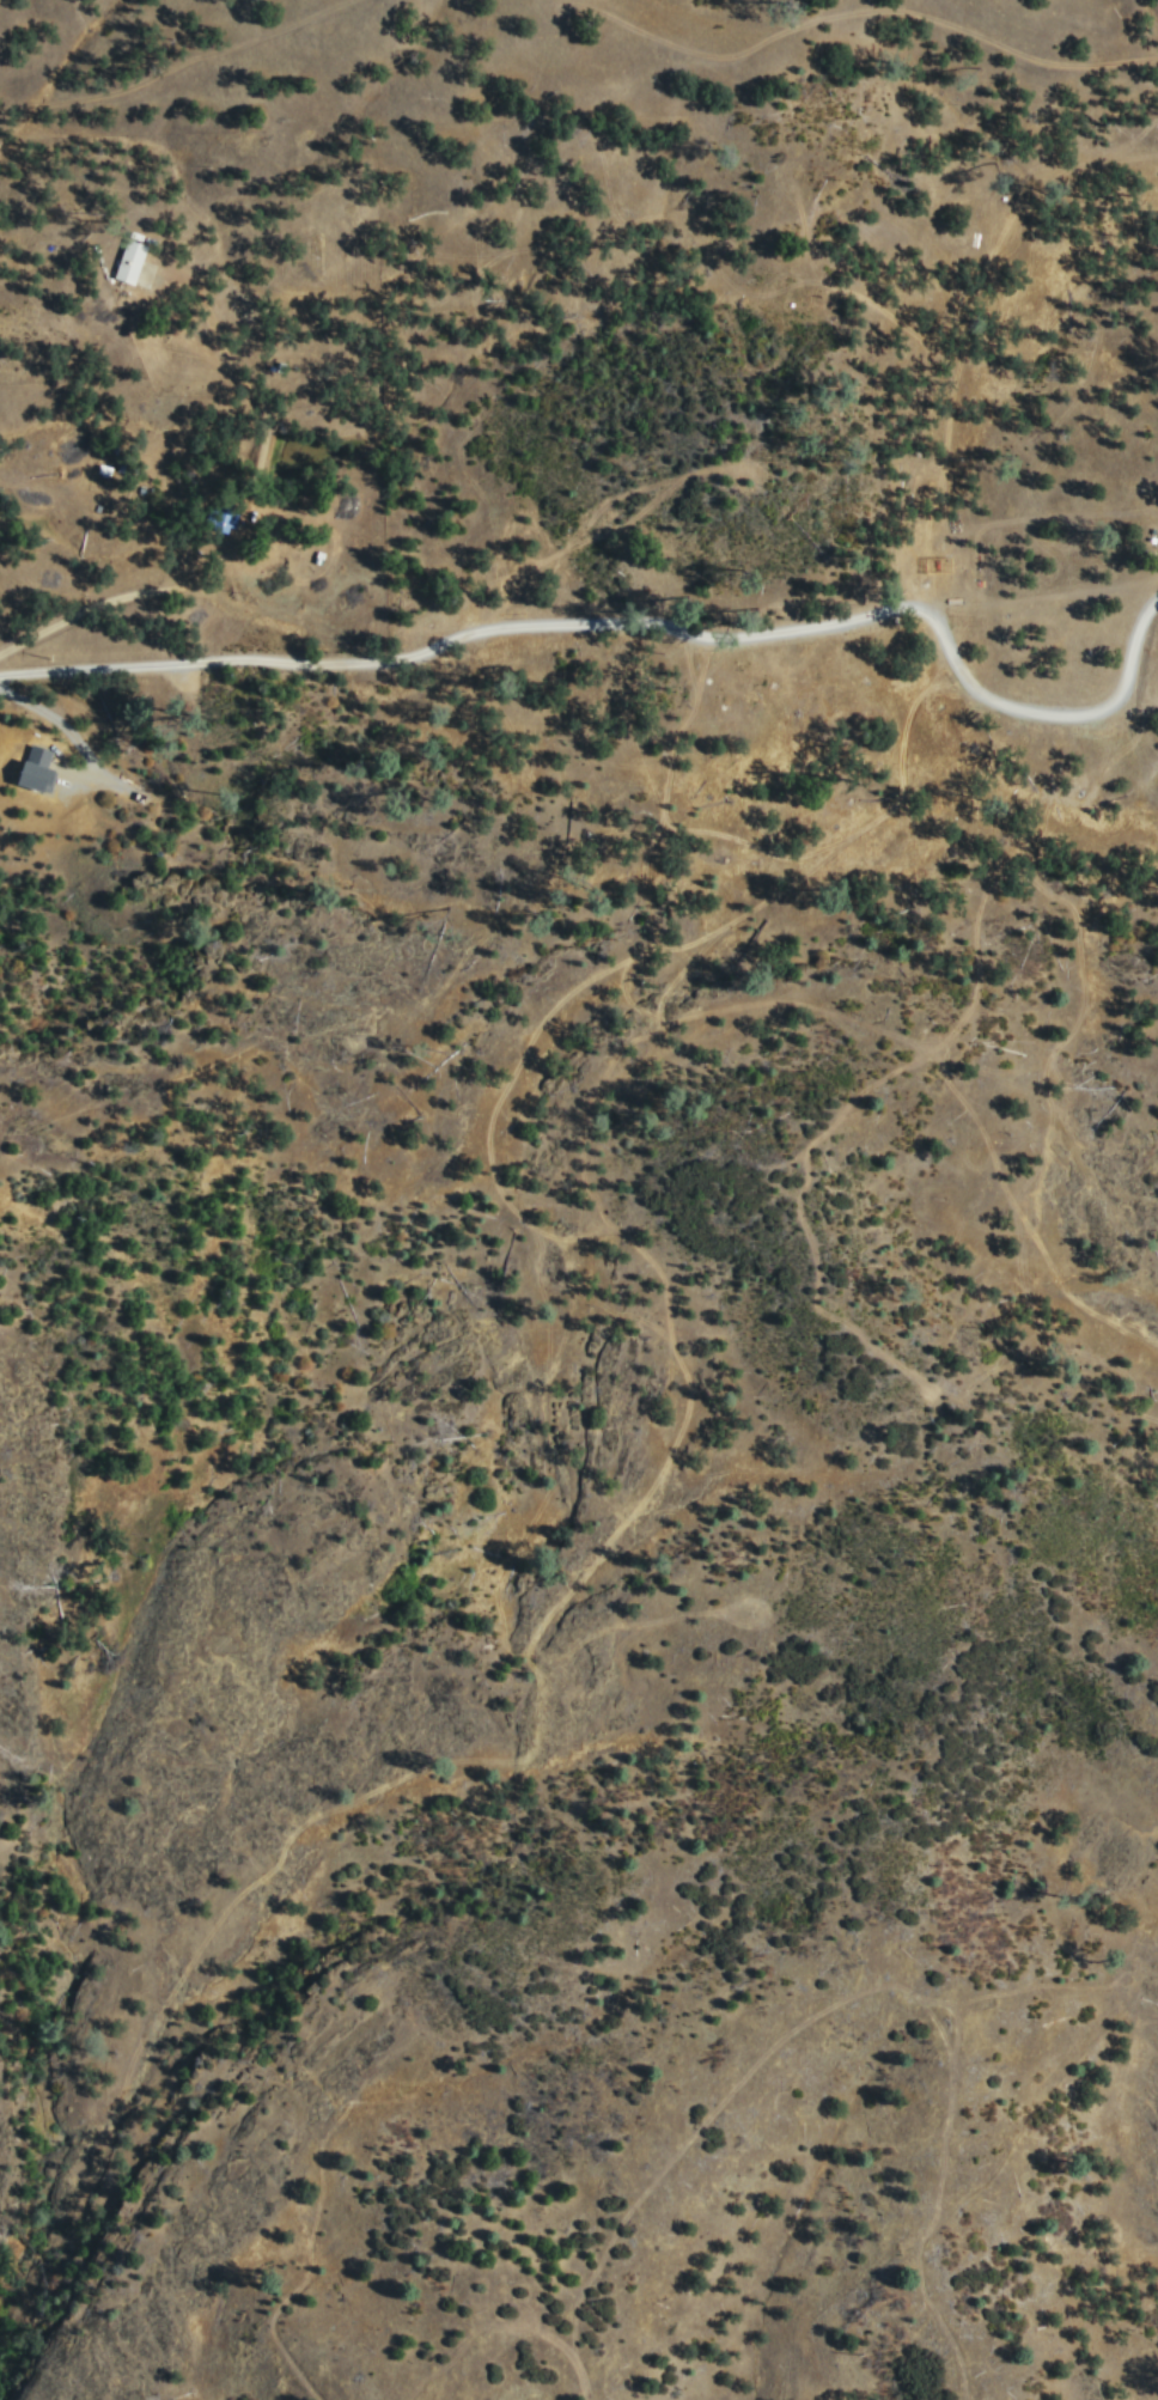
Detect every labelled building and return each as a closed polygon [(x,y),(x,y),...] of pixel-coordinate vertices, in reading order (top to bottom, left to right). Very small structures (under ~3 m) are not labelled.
[(115,277),(138,284),(150,243),(127,237),(115,277)]
